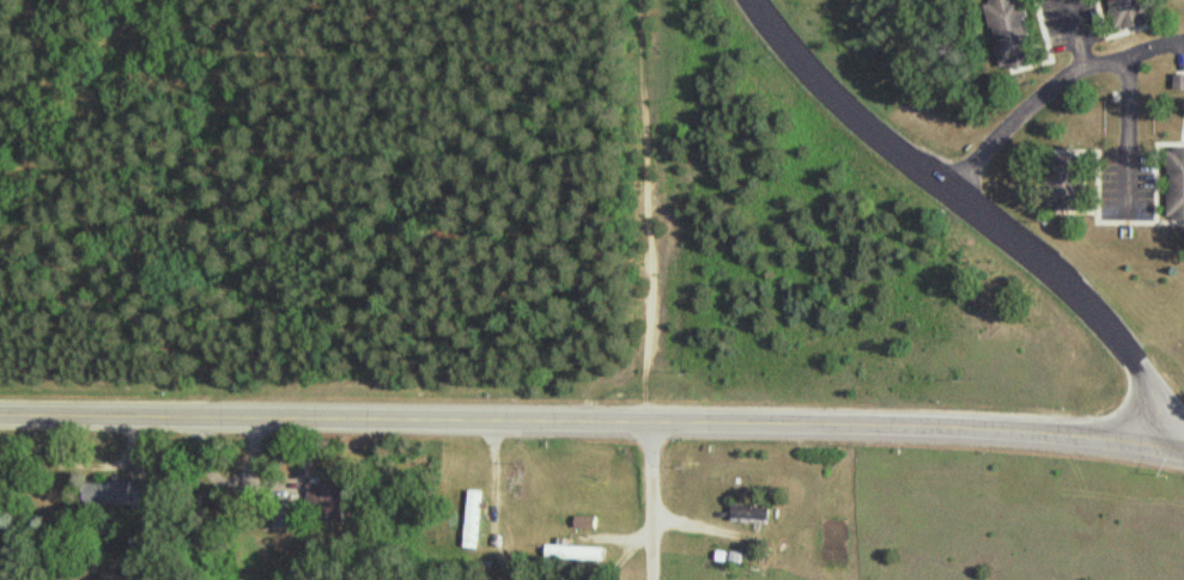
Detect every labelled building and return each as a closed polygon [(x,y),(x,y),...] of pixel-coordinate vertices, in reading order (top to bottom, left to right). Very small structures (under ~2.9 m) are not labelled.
[(1025,0),(987,0),(1000,68),(1037,61),(1025,0)] [(1117,29),(1153,20),(1148,0),(1111,0),(1117,29)] [(1183,218),(1183,146),(1168,147),(1169,219),(1183,218)] [(1051,209),(1086,208),(1085,153),(1050,153),(1051,209)] [(84,483),(85,510),(151,508),(151,485),(132,485),(131,481),(84,483)] [(349,484),(315,484),(315,518),(349,518),(349,484)] [(464,547),(477,548),(480,490),(467,489),(464,547)] [(283,503),(281,527),(293,528),(295,504),(283,503)] [(768,505),(730,505),(730,522),(768,522),(768,505)] [(546,546),(546,559),(603,559),(603,546),(546,546)]
